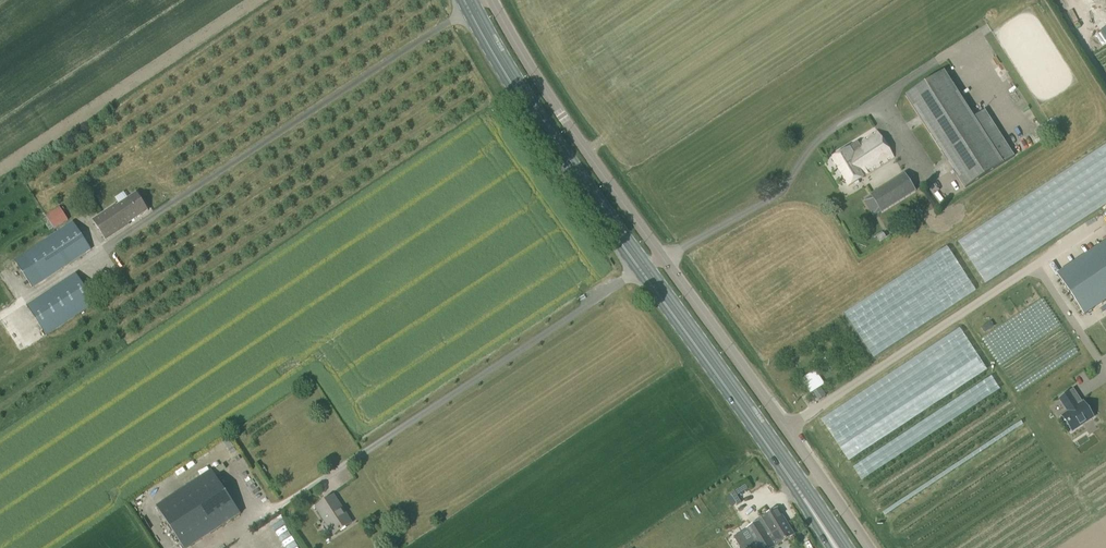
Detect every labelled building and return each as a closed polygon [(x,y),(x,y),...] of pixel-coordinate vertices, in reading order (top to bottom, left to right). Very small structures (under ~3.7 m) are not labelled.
[(1097,34),(1104,46),(1105,45),(1105,29),(1097,34)] [(942,70),(905,95),(964,187),(1013,155),(983,109),(972,116),(942,70)] [(877,131),(860,142),(859,141),(831,159),(848,187),(864,177),(863,174),(893,156),(877,131)] [(915,192),(903,174),(870,194),(882,213),(915,192)] [(148,210),(136,193),(92,220),(106,240),(130,225),(129,224),(148,210)] [(46,216),(55,230),(69,221),(60,207),(46,216)] [(14,260),(33,288),(92,249),(73,221),(14,260)] [(1060,279),(1085,316),(1105,302),(1105,248),(1060,279)] [(26,305),(47,335),(96,302),(76,272),(26,305)] [(812,393),(826,383),(816,369),(802,378),(812,393)] [(1066,405),(1070,411),(1062,416),(1072,432),(1084,424),(1082,421),(1092,414),(1083,402),(1082,403),(1073,390),(1059,399),(1064,406),(1066,405)] [(211,471),(156,507),(183,547),(189,547),(240,515),(211,471)] [(325,500),(314,507),(333,536),(353,523),(334,494),(330,497),(324,488),(319,491),(325,500)] [(783,515),(780,509),(748,529),(750,533),(739,540),(744,547),(748,547),(749,547),(771,533),(773,535),(780,531),(774,521),(783,515)] [(758,547),(756,547),(772,547),(794,534),(783,515),(774,521),(780,531),(773,535),(771,533),(749,547),(756,543),(758,547)]
